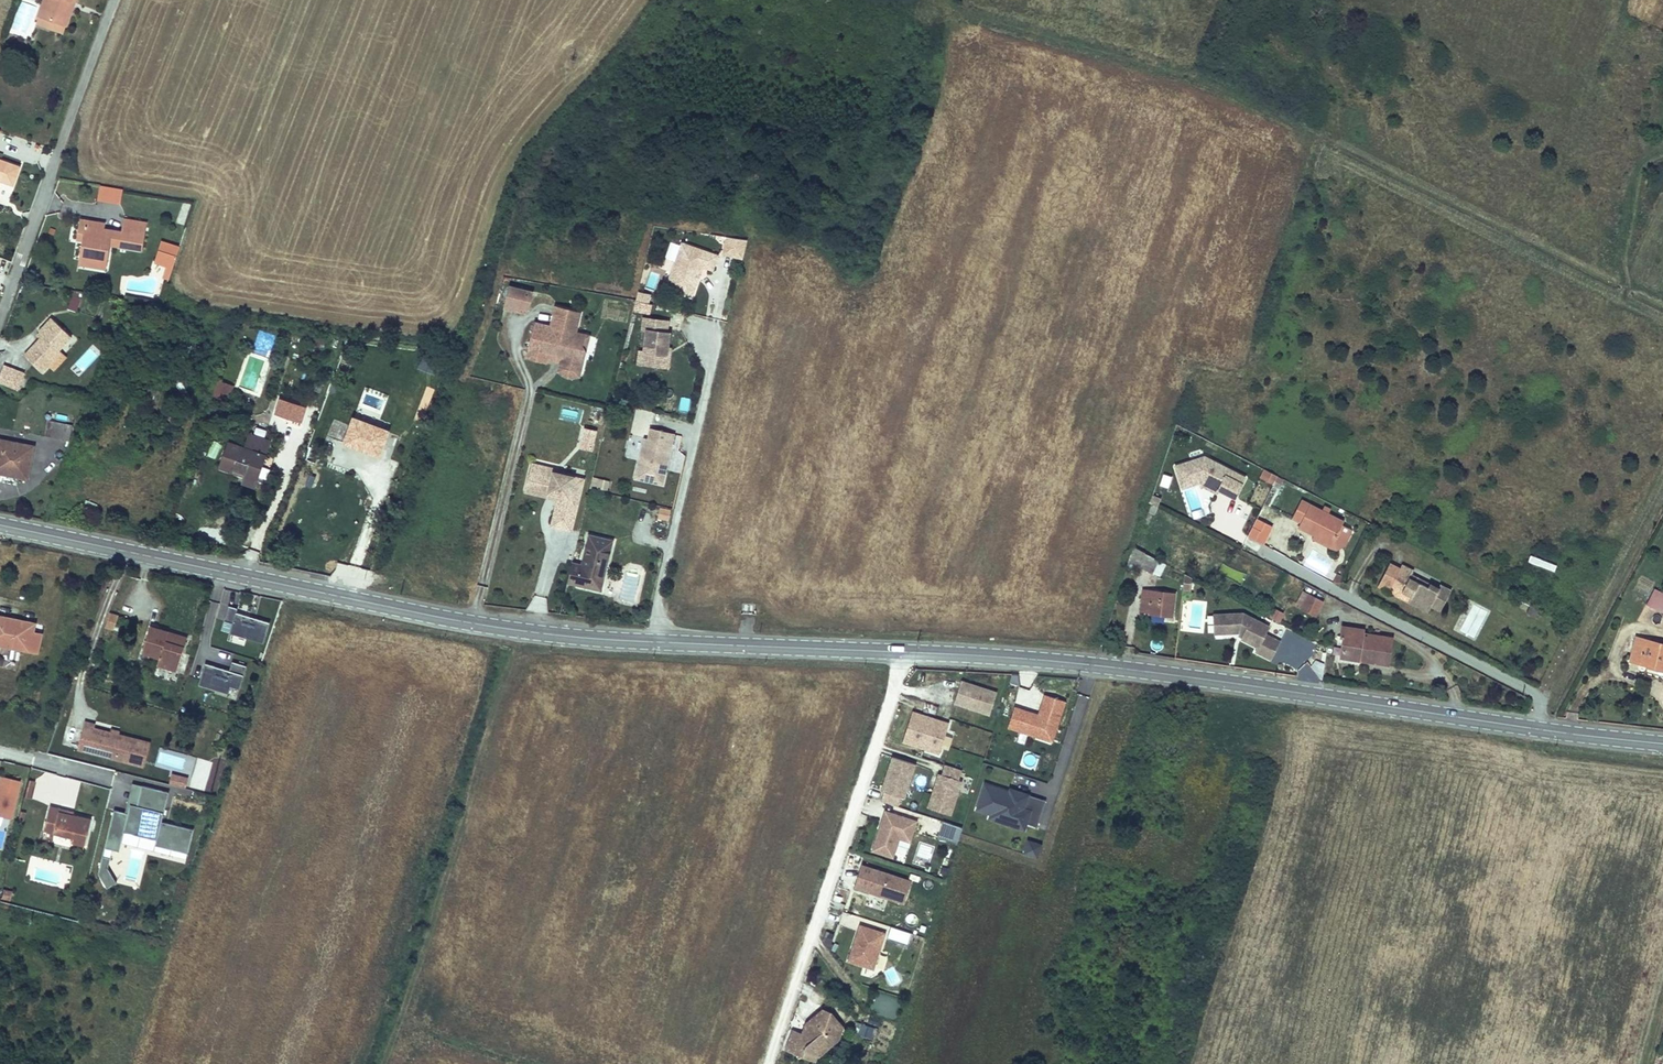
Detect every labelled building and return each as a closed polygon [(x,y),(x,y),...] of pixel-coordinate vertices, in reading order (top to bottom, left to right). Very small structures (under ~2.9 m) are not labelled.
[(39,15),(66,25),(72,10),(67,8),(69,0),(45,0),(39,15)] [(72,10),(75,0),(69,0),(67,8),(72,10)] [(66,25),(39,15),(36,23),(63,32),(66,25)] [(13,184),(19,167),(0,160),(0,180),(13,184)] [(123,189),(100,185),(98,200),(120,204),(123,189)] [(83,240),(79,259),(104,264),(106,251),(101,250),(102,243),(108,244),(143,250),(147,224),(124,220),(122,232),(105,230),(89,227),(90,221),(80,220),(77,239),(83,240)] [(90,221),(89,227),(105,230),(106,224),(90,221)] [(742,253),(746,234),(726,231),(722,248),(742,253)] [(702,266),(713,270),(718,255),(682,243),(675,263),(678,264),(675,273),(672,272),(666,287),(691,296),(697,281),(694,280),(699,265),(702,266)] [(176,257),(159,251),(156,262),(167,266),(172,268),(176,257)] [(104,264),(79,259),(78,265),(103,269),(104,264)] [(702,266),(699,265),(694,280),(697,281),(702,266)] [(532,291),(510,286),(504,307),(516,310),(517,306),(528,309),(532,291)] [(647,289),(636,286),(634,295),(645,298),(647,289)] [(81,299),(72,295),(67,308),(76,312),(81,299)] [(561,351),(560,357),(559,362),(579,367),(584,349),(580,344),(583,333),(573,330),(578,310),(553,304),(549,325),(533,321),(525,354),(545,359),(546,353),(547,348),(561,351)] [(43,338),(26,353),(43,372),(50,365),(48,363),(61,350),(74,339),(56,318),(42,330),(44,332),(46,335),(43,338)] [(667,320),(644,318),(643,330),(648,330),(645,352),(648,352),(646,364),(667,367),(669,354),(666,354),(667,347),(668,332),(666,332),(667,320)] [(287,331),(284,341),(291,343),(294,333),(287,331)] [(547,348),(546,353),(560,357),(561,351),(547,348)] [(48,363),(50,365),(63,353),(61,350),(48,363)] [(645,352),(640,351),(639,364),(646,364),(648,352),(645,352)] [(429,372),(437,375),(443,360),(435,357),(429,372)] [(443,360),(437,375),(442,377),(448,362),(443,360)] [(579,367),(559,362),(559,368),(562,372),(567,375),(572,375),(577,372),(579,367)] [(0,378),(0,394),(17,401),(24,385),(1,376),(0,378)] [(230,401),(234,384),(217,380),(213,397),(230,401)] [(146,387),(142,398),(158,404),(162,392),(146,387)] [(674,399),(676,390),(665,387),(662,396),(674,399)] [(281,400),(276,414),(301,421),(306,408),(281,400)] [(354,418),(345,442),(378,454),(387,431),(354,418)] [(49,422),(46,436),(69,440),(72,426),(49,422)] [(674,434),(651,428),(648,438),(643,461),(639,460),(635,477),(662,484),(666,466),(664,466),(667,451),(670,452),(674,434)] [(594,432),(583,430),(580,444),(591,447),(594,432)] [(648,438),(645,437),(639,460),(643,461),(648,438)] [(6,467),(5,475),(27,479),(33,448),(0,441),(0,465),(6,467)] [(637,459),(639,442),(629,441),(627,458),(637,459)] [(229,443),(221,467),(266,483),(274,459),(229,443)] [(1205,457),(1175,466),(1182,488),(1200,482),(1199,478),(1202,477),(1218,485),(1214,492),(1217,493),(1219,490),(1235,498),(1245,478),(1205,457)] [(530,468),(528,476),(542,479),(543,474),(555,477),(555,474),(530,468)] [(1278,476),(1266,470),(1261,479),(1274,485),(1278,476)] [(557,499),(556,503),(549,529),(569,534),(581,483),(555,477),(543,474),(542,479),(528,476),(524,491),(557,499)] [(1171,477),(1163,475),(1160,485),(1167,487),(1171,477)] [(591,477),(590,489),(608,491),(609,479),(591,477)] [(1218,485),(1202,477),(1199,478),(1200,482),(1201,485),(1214,492),(1218,485)] [(523,496),(556,503),(557,499),(524,491),(523,496)] [(1161,499),(1152,496),(1146,511),(1155,514),(1161,499)] [(1299,526),(1314,535),(1315,535),(1317,532),(1334,541),(1341,527),(1343,524),(1344,522),(1302,501),(1293,517),(1301,522),(1299,526)] [(669,521),(671,508),(658,506),(656,519),(669,521)] [(1273,527),(1257,519),(1252,529),(1248,537),(1263,545),(1273,527)] [(1343,524),(1341,527),(1330,548),(1337,550),(1345,546),(1353,530),(1343,524)] [(1315,535),(1314,535),(1312,538),(1330,548),(1334,541),(1317,532),(1315,535)] [(570,571),(567,581),(599,588),(610,541),(590,536),(583,567),(571,564),(570,571)] [(1133,546),(1127,567),(1137,571),(1139,566),(1158,575),(1164,562),(1133,546)] [(1530,556),(1528,563),(1554,570),(1555,564),(1530,556)] [(1410,578),(1412,574),(1414,571),(1402,565),(1400,568),(1390,563),(1378,586),(1428,612),(1431,607),(1440,612),(1451,590),(1441,585),(1439,588),(1430,584),(1428,587),(1410,578)] [(1430,584),(1412,574),(1410,578),(1428,587),(1430,584)] [(1192,578),(1184,575),(1183,591),(1191,591),(1192,578)] [(1662,613),(1662,594),(1653,589),(1645,604),(1662,613)] [(1144,590),(1142,610),(1151,611),(1150,613),(1172,615),(1174,594),(1144,590)] [(1305,595),(1301,593),(1296,603),(1300,605),(1305,595)] [(1302,602),(1318,610),(1321,603),(1305,595),(1302,602)] [(1298,609),(1314,617),(1318,610),(1302,602),(1298,609)] [(1524,614),(1536,620),(1540,611),(1528,605),(1524,614)] [(238,608),(228,606),(224,621),(232,623),(229,633),(263,643),(270,623),(237,612),(238,608)] [(1267,616),(1278,622),(1282,615),(1271,609),(1267,616)] [(1220,612),(1212,613),(1213,631),(1221,631),(1220,612)] [(1241,612),(1220,612),(1221,631),(1237,630),(1242,633),(1240,637),(1256,646),(1253,650),(1269,658),(1278,640),(1263,633),(1267,625),(1241,612)] [(109,614),(105,627),(112,629),(116,616),(109,614)] [(5,618),(0,617),(0,645),(37,653),(41,634),(32,633),(34,624),(16,620),(16,624),(4,622),(5,618)] [(166,634),(167,631),(149,626),(141,652),(158,657),(156,664),(176,670),(186,637),(176,634),(175,637),(166,634)] [(1350,627),(1344,626),(1342,638),(1344,639),(1342,656),(1360,659),(1361,654),(1369,655),(1368,661),(1388,664),(1391,638),(1365,633),(1365,630),(1350,627)] [(1630,661),(1647,665),(1662,669),(1662,644),(1637,637),(1630,661)] [(1310,672),(1322,675),(1325,662),(1313,660),(1310,672)] [(198,684),(228,693),(231,686),(239,689),(247,666),(232,662),(229,671),(205,663),(198,684)] [(954,703),(990,715),(997,693),(961,681),(954,703)] [(1054,736),(1065,701),(1044,695),(1038,715),(1014,707),(1008,727),(1029,734),(1030,728),(1054,736)] [(912,711),(902,743),(939,755),(941,748),(945,736),(949,723),(912,711)] [(94,726),(84,723),(77,751),(133,764),(138,741),(93,730),(94,726)] [(1029,734),(1052,742),(1054,736),(1030,728),(1029,734)] [(953,739),(945,736),(941,748),(949,750),(953,739)] [(149,743),(138,741),(133,764),(143,767),(149,743)] [(892,757),(885,780),(887,783),(881,801),(898,807),(901,798),(904,799),(915,764),(892,757)] [(938,781),(935,782),(927,806),(950,813),(961,779),(958,778),(961,769),(944,763),(938,781)] [(171,775),(169,783),(186,787),(188,779),(171,775)] [(17,788),(19,782),(0,777),(0,783),(17,788)] [(34,781),(28,780),(24,797),(30,798),(34,781)] [(0,783),(0,818),(9,820),(17,788),(0,783)] [(1037,827),(1046,800),(1027,795),(1026,798),(985,784),(977,809),(992,814),(993,811),(1010,816),(1008,824),(1024,830),(1026,823),(1037,827)] [(109,868),(113,850),(120,851),(122,842),(187,858),(193,831),(162,823),(169,793),(133,785),(126,814),(114,811),(107,838),(105,848),(98,874),(109,888),(118,881),(109,868)] [(75,816),(60,812),(61,809),(50,806),(44,832),(54,834),(74,839),(73,842),(86,845),(92,820),(75,816)] [(918,822),(887,812),(875,851),(895,858),(901,838),(912,842),(918,822)] [(938,839),(958,843),(962,826),(941,821),(938,839)] [(54,834),(44,832),(42,841),(51,843),(54,834)] [(913,881),(862,865),(855,888),(905,904),(913,881)] [(7,900),(10,891),(2,889),(0,895),(0,898),(7,900)] [(886,933),(861,925),(850,961),(874,969),(886,933)] [(897,1018),(903,999),(876,990),(871,1010),(897,1018)] [(807,1037),(801,1035),(792,1032),(786,1050),(810,1059),(813,1054),(818,1055),(821,1047),(837,1034),(840,1026),(832,1016),(827,1021),(820,1013),(813,1018),(813,1021),(806,1026),(812,1033),(807,1037)] [(805,1024),(801,1035),(807,1037),(812,1033),(806,1026),(813,1021),(813,1018),(805,1024)] [(821,1047),(818,1055),(839,1039),(842,1029),(840,1026),(837,1034),(821,1047)]
